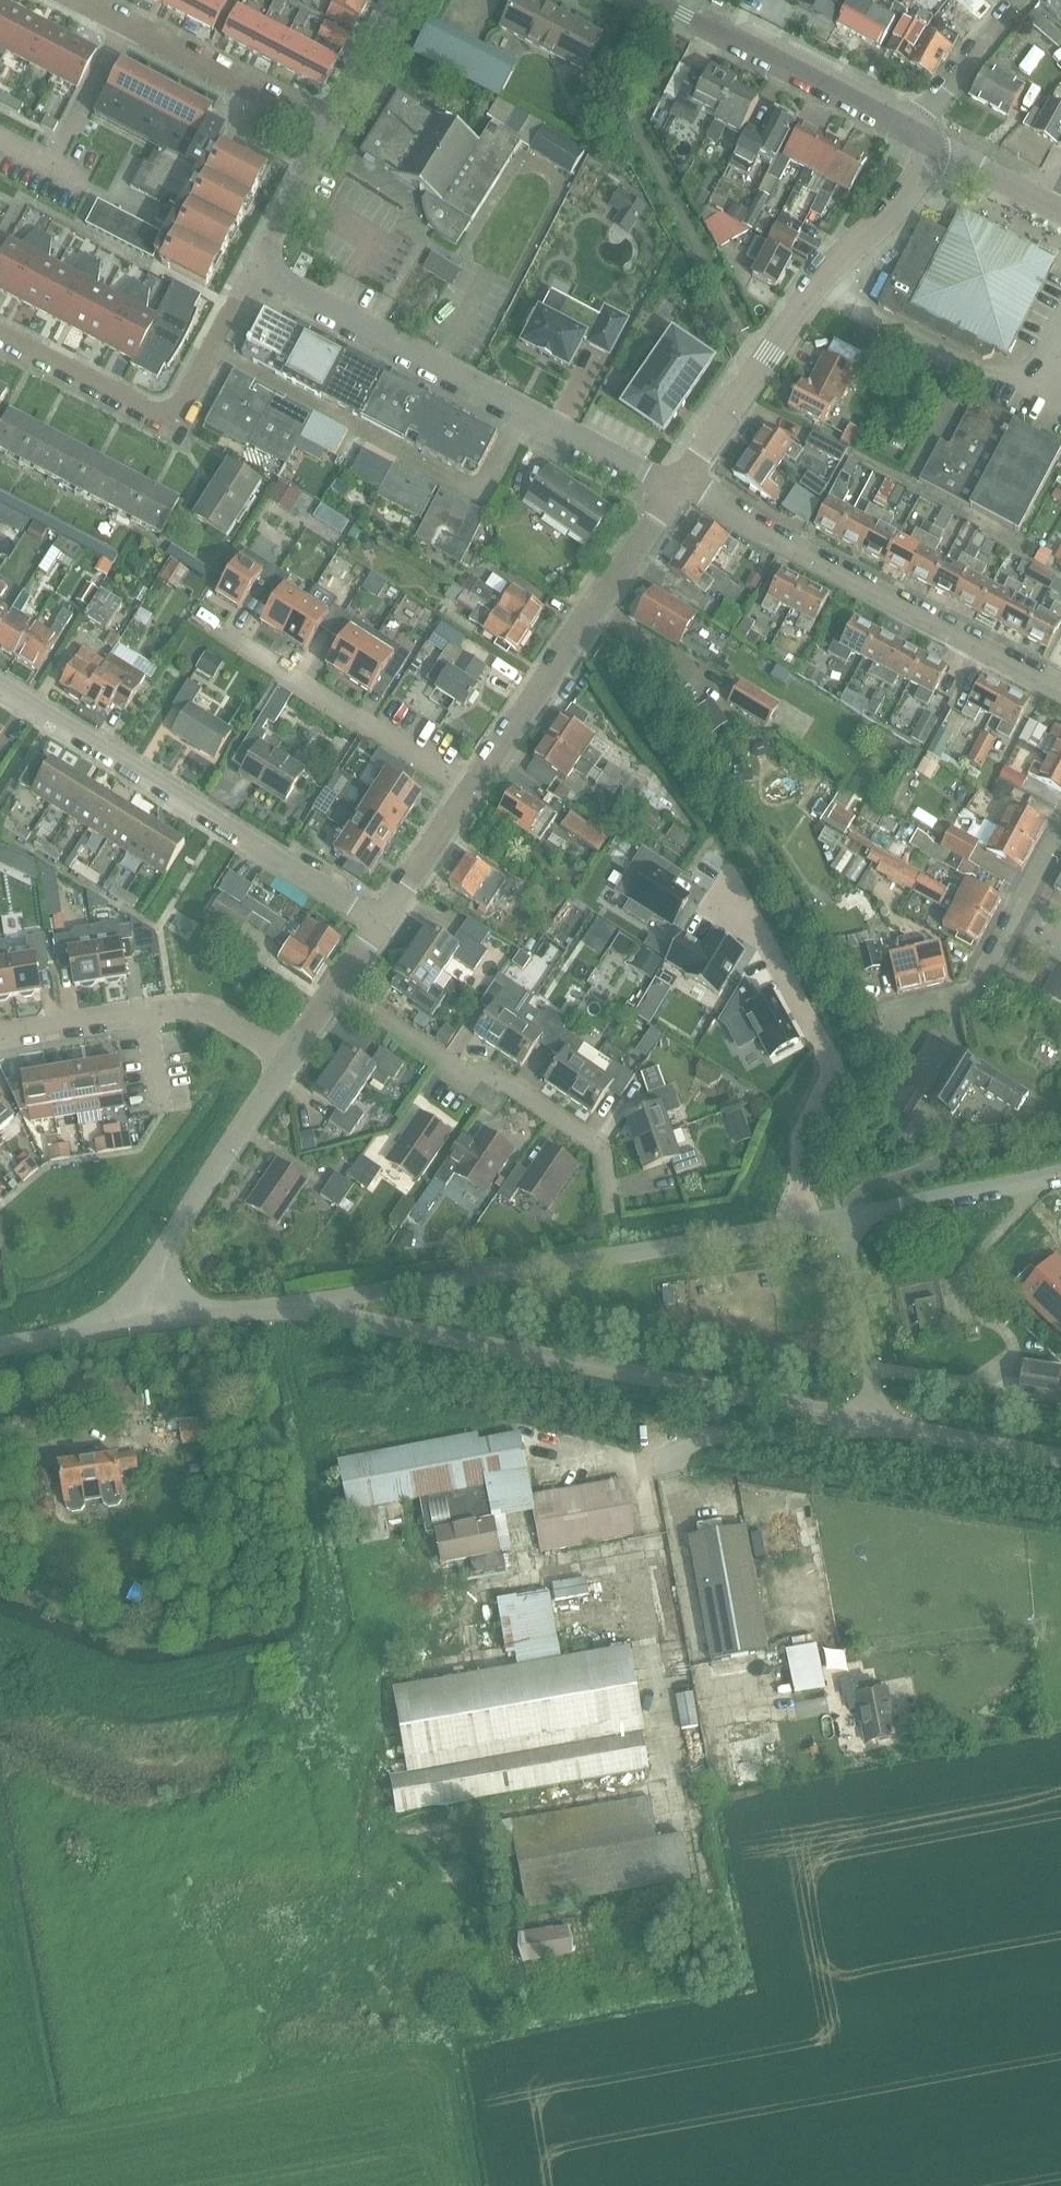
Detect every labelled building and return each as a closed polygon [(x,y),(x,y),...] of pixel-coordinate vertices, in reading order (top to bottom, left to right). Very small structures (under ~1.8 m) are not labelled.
[(164,5),(188,18),(197,0),(167,0),(164,5)] [(188,18),(213,31),(229,0),(197,0),(188,18)] [(269,11),(280,16),(287,3),(281,0),(275,0),(269,11)] [(326,16),(353,30),(368,3),(363,0),(335,0),(326,16)] [(583,69),(601,34),(535,0),(514,0),(501,27),(583,69)] [(798,1),(797,3),(830,21),(841,0),(797,0),(798,1)] [(858,36),(877,2),(873,0),(849,0),(836,24),(858,36)] [(858,36),(879,48),(898,14),(905,17),(906,18),(907,15),(905,14),(915,0),(898,0),(893,8),(879,0),(878,0),(877,2),(858,36)] [(1038,3),(1060,22),(1060,0),(1041,0),(1038,3)] [(27,13),(3,1),(0,7),(0,48),(6,52),(27,13)] [(225,37),(249,50),(264,22),(240,9),(225,37)] [(301,11),(294,23),(304,28),(311,16),(301,11)] [(886,51),(908,64),(930,23),(933,19),(920,11),(917,16),(919,17),(916,23),(906,18),(905,17),(886,51)] [(1052,25),(1034,11),(1025,22),(1059,49),(1060,46),(1060,33),(1052,25)] [(30,64),(50,25),(27,13),(6,52),(30,64)] [(930,23),(908,64),(932,77),(941,60),(944,62),(958,37),(944,29),(946,26),(933,19),(930,23)] [(264,22),(249,50),(273,63),(288,34),(264,22)] [(344,49),(350,36),(325,23),(318,36),(344,49)] [(73,37),(50,25),(30,64),(53,76),(73,37)] [(513,71),(425,26),(412,52),(499,97),(513,71)] [(288,34),(273,63),(297,75),(312,47),(288,34)] [(53,76),(77,88),(97,50),(73,37),(53,76)] [(312,47),(297,75),(322,88),(337,60),(312,47)] [(123,63),(95,116),(157,148),(149,163),(144,161),(131,187),(163,204),(165,199),(180,207),(165,236),(166,236),(160,248),(156,255),(165,260),(162,265),(206,288),(214,271),(209,268),(216,256),(221,259),(230,242),(224,239),(231,227),(236,230),(245,213),(240,210),(246,198),(251,201),(260,184),(255,181),(261,169),(266,172),(268,169),(228,148),(224,146),(223,148),(219,146),(227,131),(207,121),(212,110),(196,101),(193,107),(181,100),(184,95),(167,86),(164,92),(152,85),(155,80),(138,71),(135,76),(123,70),(126,65),(123,63)] [(1007,117),(1024,88),(986,67),(969,96),(1007,117)] [(700,107),(717,116),(718,116),(733,86),(734,87),(736,83),(709,69),(704,78),(693,71),(686,83),(676,103),(696,114),(700,107)] [(718,116),(717,116),(705,138),(706,138),(713,142),(714,142),(722,125),(742,136),(747,126),(760,101),(734,87),(733,86),(718,116)] [(399,91),(360,152),(388,170),(416,187),(418,188),(419,188),(420,192),(421,192),(422,192),(423,192),(424,192),(425,193),(426,193),(426,194),(423,199),(422,199),(423,206),(425,215),(429,224),(434,231),(441,238),(448,243),(457,247),(457,246),(457,245),(472,222),(521,144),(491,125),(480,143),(475,140),(471,141),(471,138),(468,133),(464,127),(460,123),(455,119),(449,117),(447,116),(445,121),(399,91)] [(1052,101),(1050,102),(1044,114),(1036,109),(1029,118),(1028,117),(1023,126),(1060,147),(1060,91),(1058,92),(1053,101),(1052,101)] [(6,108),(11,99),(0,93),(0,105),(6,108)] [(11,99),(6,108),(18,115),(23,105),(11,99)] [(762,156),(774,162),(775,162),(779,155),(779,154),(796,122),(773,110),(761,133),(749,127),(729,166),(750,176),(762,156)] [(46,117),(41,126),(53,133),(58,124),(46,117)] [(535,120),(523,140),(536,148),(549,128),(535,120)] [(775,162),(774,162),(767,175),(759,191),(769,196),(777,180),(779,181),(790,162),(805,169),(822,136),(800,125),(783,157),(779,155),(775,162)] [(537,148),(534,153),(540,157),(572,177),(586,154),(548,130),(537,148)] [(822,136),(805,169),(805,170),(797,185),(793,192),(799,195),(803,189),(806,190),(815,175),(826,181),(844,148),(822,136)] [(844,148),(826,181),(811,208),(810,212),(820,217),(822,214),(837,186),(848,193),(866,160),(844,148)] [(678,168),(682,173),(688,173),(690,167),(687,163),(681,163),(678,168)] [(619,190),(609,206),(619,212),(629,197),(619,190)] [(700,190),(694,201),(705,206),(710,196),(700,190)] [(92,213),(100,217),(106,205),(98,201),(92,213)] [(734,204),(727,216),(740,224),(748,211),(734,204)] [(106,205),(100,217),(108,221),(114,209),(106,205)] [(114,209),(108,221),(115,225),(121,213),(114,209)] [(92,213),(86,225),(94,229),(100,217),(92,213)] [(115,225),(123,229),(129,217),(121,213),(115,225)] [(706,222),(720,246),(732,239),(749,229),(745,227),(742,225),(740,224),(727,216),(721,213),(718,216),(706,222)] [(883,295),(877,306),(982,360),(991,358),(996,348),(1004,352),(1005,353),(1013,337),(1047,272),(1052,262),(962,215),(951,235),(946,233),(923,221),(924,220),(923,219),(883,295)] [(100,217),(94,229),(102,233),(108,221),(100,217)] [(129,217),(123,229),(130,233),(136,221),(129,217)] [(791,251),(793,245),(798,236),(788,231),(790,226),(779,220),(769,240),(775,243),(791,251)] [(108,221),(102,233),(109,237),(115,225),(108,221)] [(136,221),(130,233),(138,237),(144,224),(136,221)] [(144,224),(138,237),(145,240),(151,228),(144,224)] [(115,225),(109,237),(117,241),(123,229),(115,225)] [(151,228),(145,240),(153,244),(159,232),(151,228)] [(123,229),(117,241),(124,245),(130,233),(123,229)] [(0,259),(0,291),(12,297),(44,236),(36,232),(21,246),(10,240),(0,259)] [(159,232),(153,244),(160,248),(166,236),(165,236),(159,232)] [(130,233),(124,245),(132,248),(138,237),(130,233)] [(44,236),(12,297),(36,310),(60,266),(50,261),(52,240),(44,236)] [(138,237),(132,248),(139,252),(145,240),(138,237)] [(751,249),(746,258),(758,265),(752,275),(773,287),(776,288),(793,258),(773,247),(770,245),(757,238),(751,249)] [(145,240),(139,252),(146,256),(153,244),(145,240)] [(153,244),(146,256),(154,260),(160,248),(153,244)] [(433,252),(431,255),(423,267),(448,282),(452,285),(461,270),(433,252)] [(60,266),(36,310),(61,323),(93,261),(85,257),(69,271),(60,266)] [(93,261),(61,323),(85,335),(109,292),(99,286),(102,265),(93,261)] [(109,292),(85,335),(110,348),(142,287),(134,282),(119,297),(109,292)] [(133,360),(131,365),(158,379),(165,366),(168,368),(185,341),(198,312),(194,310),(201,296),(174,282),(164,303),(157,317),(153,324),(142,344),(133,360)] [(142,287),(110,348),(133,360),(142,344),(153,324),(157,317),(148,312),(150,291),(142,287)] [(600,318),(596,316),(568,301),(557,320),(540,311),(538,314),(534,312),(528,324),(532,326),(522,344),(537,351),(536,353),(551,360),(551,359),(569,368),(583,341),(587,343),(609,355),(609,354),(612,350),(627,320),(605,308),(600,318)] [(247,345),(242,356),(284,378),(307,336),(264,313),(249,341),(248,341),(246,344),(247,345)] [(663,433),(673,418),(674,419),(685,404),(684,403),(713,361),(673,334),(626,402),(624,406),(663,433)] [(307,336),(284,378),(322,398),(345,356),(307,336)] [(801,381),(788,407),(822,425),(835,399),(839,401),(855,370),(824,354),(808,385),(801,381)] [(345,356),(322,398),(362,419),(385,377),(345,356)] [(205,426),(246,447),(248,445),(286,465),(301,436),(313,413),(234,372),(205,426)] [(385,377),(362,419),(405,441),(427,399),(385,377)] [(427,399),(405,441),(440,460),(462,418),(427,399)] [(1060,451),(1060,450),(1014,425),(1016,421),(974,399),(948,447),(939,442),(918,481),(1017,533),(1060,451)] [(313,413),(301,436),(335,454),(347,431),(313,413)] [(0,434),(0,452),(49,477),(67,443),(11,414),(0,434)] [(462,418),(440,460),(463,472),(466,474),(469,474),(472,474),(475,473),(478,472),(479,471),(498,436),(470,421),(462,418)] [(850,426),(843,438),(856,445),(863,433),(850,426)] [(768,427),(751,451),(777,469),(785,457),(795,464),(803,452),(783,438),(768,427)] [(814,432),(807,445),(841,463),(848,450),(814,432)] [(67,443),(49,477),(106,507),(124,472),(67,443)] [(365,480),(377,456),(362,448),(349,472),(365,480)] [(768,481),(777,469),(751,451),(734,475),(770,500),(778,488),(768,481)] [(365,480),(379,488),(392,463),(377,456),(365,480)] [(848,458),(842,471),(852,477),(859,464),(848,458)] [(339,459),(334,467),(342,471),(343,468),(346,463),(339,459)] [(229,462),(212,490),(228,500),(245,473),(229,462)] [(376,494),(391,502),(407,471),(392,463),(379,488),(376,494)] [(600,525),(611,510),(549,467),(525,501),(587,544),(600,525)] [(407,471),(391,502),(406,510),(422,479),(407,471)] [(124,472),(106,507),(162,536),(180,501),(124,472)] [(245,473),(228,500),(245,510),(262,483),(245,473)] [(814,525),(838,538),(852,511),(841,505),(848,493),(846,492),(849,478),(841,473),(827,498),(828,499),(814,525)] [(422,479),(406,510),(420,518),(437,487),(422,479)] [(887,502),(888,502),(897,485),(886,479),(873,503),(884,509),(887,502)] [(275,486),(266,499),(277,506),(289,488),(278,481),(275,486)] [(339,482),(332,491),(342,499),(349,490),(339,482)] [(897,485),(888,502),(897,507),(907,490),(897,485)] [(415,535),(432,546),(440,532),(457,498),(441,489),(415,535)] [(195,517),(211,527),(228,500),(212,490),(195,517)] [(3,506),(8,497),(0,492),(0,504),(3,506)] [(788,500),(783,508),(807,525),(818,503),(803,492),(795,504),(788,500)] [(8,497),(3,506),(13,511),(18,502),(8,497)] [(457,498),(440,532),(455,540),(474,507),(457,498)] [(228,500),(211,527),(227,538),(245,510),(228,500)] [(18,502),(13,511),(23,516),(28,507),(18,502)] [(5,525),(12,512),(0,505),(0,522),(5,525)] [(852,511),(838,538),(862,550),(882,512),(870,506),(864,517),(852,511)] [(28,507),(23,516),(33,522),(38,512),(28,507)] [(474,507),(455,540),(464,546),(467,540),(471,543),(486,514),(474,507)] [(935,525),(909,575),(931,587),(944,560),(934,555),(941,543),(938,542),(953,514),(944,509),(935,525)] [(38,512),(33,522),(43,527),(48,518),(38,512)] [(882,512),(862,550),(885,562),(899,536),(888,530),(895,519),(882,512)] [(350,523),(340,517),(332,529),(342,535),(350,523)] [(48,518),(43,527),(53,532),(58,523),(48,518)] [(686,545),(712,563),(734,578),(744,585),(756,568),(737,556),(733,561),(742,567),(738,573),(715,559),(721,550),(731,557),(739,545),(703,520),(686,545)] [(899,536),(885,562),(909,575),(935,525),(924,521),(918,531),(916,530),(910,541),(899,536)] [(34,523),(28,534),(41,541),(47,530),(34,523)] [(58,523),(53,532),(61,536),(60,537),(63,538),(69,528),(58,523)] [(69,528),(63,538),(73,543),(79,533),(69,528)] [(353,529),(348,537),(354,542),(360,533),(353,529)] [(459,564),(471,543),(467,540),(464,546),(455,540),(440,532),(432,546),(459,564)] [(79,533),(73,543),(83,548),(89,539),(79,533)] [(969,546),(978,552),(985,540),(986,539),(976,533),(969,546)] [(53,548),(62,554),(75,561),(76,562),(83,549),(83,548),(73,543),(63,538),(60,537),(53,548)] [(366,538),(359,547),(365,552),(371,551),(375,545),(366,538)] [(89,539),(83,548),(83,549),(84,548),(94,553),(99,544),(89,539)] [(985,540),(978,552),(988,557),(995,545),(985,540)] [(99,544),(94,553),(104,558),(109,549),(99,544)] [(703,575),(712,563),(686,545),(669,569),(705,594),(713,582),(703,575)] [(167,554),(177,560),(182,552),(172,546),(167,554)] [(48,576),(62,554),(53,548),(38,570),(48,576)] [(1041,548),(1034,560),(1045,566),(1051,554),(1041,548)] [(109,549),(104,558),(114,563),(119,554),(109,549)] [(225,582),(216,596),(239,610),(248,597),(258,604),(265,593),(279,571),(246,550),(225,582)] [(182,552),(177,560),(186,566),(191,558),(182,552)] [(944,560),(931,587),(954,599),(973,561),(962,555),(956,566),(944,560)] [(191,558),(186,566),(196,572),(201,564),(191,558)] [(1017,571),(1026,576),(1031,565),(1022,560),(1017,571)] [(171,561),(161,579),(178,589),(189,572),(171,561)] [(973,561),(954,599),(977,611),(991,585),(981,579),(987,568),(973,561)] [(201,564),(196,572),(206,579),(211,570),(201,564)] [(1031,565),(1026,576),(1026,577),(1037,584),(1043,572),(1031,565)] [(779,604),(790,609),(805,583),(781,570),(761,608),(773,615),(779,604)] [(261,624),(283,638),(307,601),(285,587),(290,578),(279,571),(265,593),(276,600),(261,624)] [(752,574),(746,585),(756,591),(763,579),(752,574)] [(1049,589),(1060,596),(1060,581),(1055,578),(1049,589)] [(991,585),(977,611),(1000,624),(1020,586),(1009,579),(1002,590),(991,585)] [(474,596),(529,631),(544,609),(508,585),(501,596),(478,581),(470,593),(474,596)] [(75,601),(86,608),(87,609),(99,591),(86,583),(75,601)] [(805,583),(790,609),(801,615),(795,626),(808,633),(828,595),(805,583)] [(454,584),(445,597),(456,605),(457,603),(473,613),(469,619),(482,627),(485,630),(484,632),(515,652),(529,631),(474,596),(470,593),(470,594),(454,584)] [(1020,586),(1000,624),(1024,636),(1038,609),(1027,604),(1033,593),(1020,586)] [(695,616),(654,591),(637,621),(677,645),(695,616)] [(0,630),(0,648),(15,657),(34,626),(21,617),(33,598),(23,592),(11,611),(12,612),(0,630)] [(106,632),(122,606),(100,593),(84,618),(106,632)] [(320,628),(331,635),(345,613),(334,606),(329,615),(307,601),(283,638),(305,652),(320,628)] [(12,612),(11,611),(0,604),(0,630),(12,612)] [(1024,636),(1047,649),(1060,623),(1060,608),(1055,605),(1049,615),(1038,609),(1024,636)] [(34,626),(15,657),(38,671),(60,635),(73,615),(63,609),(55,623),(48,634),(34,626)] [(326,666),(349,680),(378,634),(345,613),(331,635),(342,642),(326,666)] [(734,635),(760,650),(767,640),(750,630),(755,623),(745,617),(734,635)] [(853,618),(839,645),(834,642),(828,653),(845,662),(851,652),(862,658),(877,631),(853,618)] [(877,631),(862,658),(874,664),(868,674),(880,681),(900,643),(877,631)] [(112,633),(105,644),(114,649),(115,650),(121,638),(112,633)] [(378,634),(349,680),(371,694),(386,670),(397,677),(411,655),(378,634)] [(900,643),(880,681),(893,687),(899,677),(909,682),(923,655),(900,643)] [(474,685),(485,667),(464,654),(450,645),(429,676),(439,682),(435,689),(456,702),(464,708),(477,688),(474,685)] [(797,671),(800,673),(803,666),(771,645),(765,655),(795,674),(797,671)] [(69,695),(80,702),(104,663),(82,649),(60,685),(69,690),(69,695)] [(205,654),(195,670),(213,680),(222,665),(205,654)] [(104,663),(80,702),(92,709),(96,707),(106,713),(113,702),(125,710),(146,677),(111,655),(106,663),(104,663)] [(923,655),(909,682),(920,688),(914,699),(927,705),(947,668),(923,655)] [(414,662),(409,670),(415,674),(420,666),(414,662)] [(807,668),(803,666),(800,673),(819,685),(824,677),(808,667),(807,668)] [(980,710),(991,716),(1005,689),(981,676),(961,714),(974,721),(980,710)] [(215,759),(232,731),(191,706),(202,689),(188,681),(174,704),(187,712),(174,733),(215,759)] [(740,683),(729,702),(766,724),(777,705),(740,683)] [(284,801),(304,769),(260,743),(266,733),(262,730),(268,721),(274,725),(292,695),(278,686),(232,761),(244,768),(240,775),(258,785),(284,801)] [(1005,689),(991,716),(1001,722),(996,733),(998,734),(1009,740),(1029,701),(1005,689)] [(844,693),(839,701),(851,707),(855,699),(844,693)] [(728,722),(711,699),(694,711),(699,718),(695,722),(707,738),(728,722)] [(563,715),(548,736),(594,768),(602,755),(589,746),(595,737),(581,727),(589,716),(572,704),(564,716),(563,715)] [(924,713),(911,738),(925,745),(938,721),(924,713)] [(1029,720),(1018,741),(1030,746),(1035,749),(1046,730),(1029,720)] [(1049,757),(1060,763),(1060,729),(1054,725),(1048,737),(1056,742),(1049,757)] [(927,753),(961,773),(965,766),(943,753),(952,737),(940,730),(927,753)] [(980,768),(995,739),(983,733),(982,733),(977,742),(967,762),(980,768)] [(586,778),(594,768),(548,736),(533,758),(535,759),(526,771),(549,787),(558,775),(566,780),(573,769),(586,778)] [(764,741),(754,744),(757,756),(767,753),(764,741)] [(31,792),(39,797),(60,765),(51,759),(50,762),(37,754),(19,783),(32,791),(31,792)] [(1060,793),(1060,763),(1049,757),(1042,768),(1034,764),(1028,775),(1060,793)] [(925,759),(919,769),(932,777),(938,767),(925,759)] [(395,760),(387,772),(389,773),(409,786),(417,774),(395,760)] [(610,764),(603,774),(605,775),(620,788),(646,805),(644,808),(658,818),(661,814),(665,816),(672,806),(661,799),(664,793),(648,782),(644,788),(610,764)] [(60,765),(39,797),(50,804),(60,810),(80,778),(60,765)] [(751,767),(742,769),(745,780),(754,778),(751,767)] [(998,778),(1019,790),(1025,779),(1003,767),(997,778),(998,778)] [(387,772),(374,792),(409,814),(422,794),(409,786),(389,773),(387,772)] [(334,774),(325,789),(326,789),(338,797),(347,783),(334,774)] [(614,797),(620,788),(605,775),(603,774),(596,784),(614,797)] [(80,778),(60,810),(69,816),(81,823),(101,791),(80,778)] [(998,781),(991,795),(998,799),(1002,792),(1009,796),(1014,789),(998,781)] [(559,784),(552,795),(563,801),(570,791),(559,784)] [(843,786),(821,820),(845,834),(855,817),(844,811),(855,793),(843,786)] [(326,789),(313,808),(317,810),(326,816),(338,797),(326,789)] [(506,802),(498,814),(528,835),(529,834),(540,841),(549,828),(556,817),(546,810),(515,789),(513,792),(509,792),(505,799),(506,802)] [(101,791),(81,823),(88,828),(102,836),(122,803),(101,791)] [(374,792),(361,812),(395,835),(409,814),(374,792)] [(972,800),(967,807),(974,812),(980,805),(972,800)] [(813,811),(822,817),(829,807),(820,801),(813,811)] [(866,801),(859,813),(875,823),(882,811),(866,801)] [(122,803),(102,836),(107,840),(122,849),(143,816),(122,803)] [(999,828),(998,828),(1034,847),(1046,824),(1012,805),(999,828)] [(361,812),(348,832),(382,855),(395,835),(361,812)] [(610,835),(590,822),(586,826),(569,814),(560,827),(598,852),(610,835)] [(143,816),(122,849),(127,852),(143,862),(163,829),(143,816)] [(2,826),(14,834),(16,835),(21,827),(7,818),(2,826)] [(943,850),(951,854),(967,862),(976,843),(988,848),(986,852),(1021,871),(1034,847),(998,828),(985,821),(975,841),(950,829),(941,847),(940,848),(943,850)] [(21,827),(16,835),(26,842),(32,834),(21,827)] [(163,829),(143,862),(146,864),(165,875),(185,843),(163,829)] [(917,831),(909,844),(921,850),(920,851),(944,865),(951,854),(943,850),(940,848),(941,847),(917,831)] [(348,832),(335,852),(349,862),(344,871),(361,881),(366,873),(369,875),(382,855),(348,832)] [(876,857),(921,883),(925,877),(921,875),(922,874),(851,833),(848,838),(877,854),(876,857)] [(83,836),(65,866),(72,870),(77,862),(75,861),(88,840),(83,836)] [(34,846),(46,854),(51,846),(39,838),(34,846)] [(0,844),(0,863),(11,868),(18,852),(0,844)] [(51,846),(46,854),(57,861),(62,853),(51,846)] [(643,850),(616,892),(631,901),(625,911),(647,925),(653,915),(672,927),(673,925),(677,927),(684,916),(680,914),(689,900),(673,890),(663,884),(672,869),(643,850)] [(980,868),(967,862),(951,854),(944,865),(957,872),(963,875),(972,875),(975,877),(980,868)] [(486,907),(495,894),(482,885),(490,872),(468,857),(449,885),(471,900),(473,898),(486,907)] [(891,880),(915,893),(920,885),(921,883),(876,857),(872,862),(883,869),(881,873),(892,878),(891,880)] [(72,870),(84,877),(89,869),(77,862),(72,870)] [(89,869),(84,877),(95,885),(100,876),(89,869)] [(265,871),(259,881),(272,889),(278,879),(276,878),(274,877),(265,871)] [(243,904),(254,886),(232,872),(220,889),(243,904)] [(865,872),(857,887),(864,891),(873,876),(865,872)] [(920,885),(988,923),(1001,900),(965,881),(960,891),(951,886),(948,891),(946,890),(947,889),(925,877),(921,883),(920,885)] [(110,893),(121,901),(126,893),(115,885),(110,893)] [(941,926),(976,945),(988,923),(920,885),(915,893),(939,906),(940,903),(942,904),(940,907),(949,911),(941,926)] [(126,893),(121,901),(133,908),(138,900),(126,893)] [(58,895),(43,898),(46,918),(61,915),(58,895)] [(312,983),(326,962),(244,907),(243,908),(224,895),(212,913),(223,920),(217,929),(235,941),(248,923),(288,949),(280,962),(312,983)] [(307,897),(301,907),(313,914),(319,905),(307,897)] [(244,907),(326,962),(340,940),(308,918),(301,929),(292,922),(290,925),(250,898),(244,907)] [(319,905),(313,914),(321,919),(327,910),(319,905)] [(428,927),(412,950),(443,972),(453,958),(474,972),(488,951),(481,946),(490,935),(468,920),(459,932),(452,943),(428,927)] [(601,920),(593,932),(608,942),(616,930),(601,920)] [(141,923),(131,925),(135,950),(136,957),(156,953),(152,930),(141,923)] [(92,927),(101,982),(106,981),(110,983),(117,982),(120,979),(126,978),(122,952),(135,950),(131,925),(112,927),(108,925),(92,927)] [(95,983),(101,982),(92,927),(75,930),(72,934),(53,937),(55,949),(58,963),(70,961),(75,986),(81,985),(85,987),(92,986),(95,983)] [(682,935),(666,962),(686,975),(685,977),(718,997),(745,952),(712,932),(703,947),(682,935)] [(652,933),(645,945),(667,958),(674,947),(652,933)] [(25,938),(5,941),(8,959),(14,996),(20,995),(24,997),(31,996),(34,993),(40,992),(36,966),(49,964),(47,950),(46,946),(44,934),(25,937),(25,938)] [(835,940),(832,941),(836,957),(844,955),(849,954),(844,938),(835,940)] [(912,943),(922,989),(949,983),(940,945),(926,949),(923,938),(910,941),(912,943)] [(889,958),(898,995),(922,989),(912,943),(910,941),(906,939),(897,941),(900,955),(889,958)] [(5,1000),(9,997),(14,996),(8,959),(5,941),(2,942),(1,941),(0,940),(0,1001),(5,1000)] [(856,971),(864,969),(865,972),(879,968),(873,944),(859,948),(859,949),(851,950),(856,971)] [(645,949),(637,962),(656,974),(664,960),(645,949)] [(434,986),(443,972),(412,950),(396,973),(420,990),(412,1001),(432,1016),(447,995),(434,986)] [(1042,994),(1060,1004),(1060,966),(1058,964),(1042,994)] [(491,1011),(475,1035),(498,1051),(529,1006),(535,997),(500,973),(495,980),(479,1003),(491,1011)] [(745,980),(719,1022),(726,1026),(730,1034),(744,1026),(753,1043),(759,1040),(760,1040),(770,1059),(776,1056),(777,1058),(793,1049),(792,1047),(798,1044),(788,1026),(787,1024),(789,1023),(788,1022),(787,1023),(784,1019),(786,1018),(785,1017),(784,1018),(783,1016),(773,998),(760,1005),(759,1006),(745,980)] [(645,995),(634,1013),(650,1022),(661,1005),(645,995)] [(529,1006),(498,1051),(522,1067),(538,1043),(550,1051),(564,1030),(570,1021),(549,1008),(543,1016),(529,1006)] [(419,1014),(413,1023),(424,1030),(430,1021),(419,1014)] [(445,1026),(436,1039),(447,1046),(456,1033),(445,1026)] [(545,1082),(568,1098),(590,1066),(599,1054),(585,1044),(564,1030),(550,1051),(561,1058),(545,1082)] [(932,1038),(904,1083),(903,1085),(953,1116),(975,1082),(982,1086),(980,1089),(1018,1113),(1029,1097),(983,1068),(982,1070),(932,1038)] [(643,1039),(635,1051),(645,1057),(652,1046),(643,1039)] [(345,1047),(329,1071),(361,1092),(370,1078),(383,1087),(389,1078),(393,1081),(404,1065),(380,1049),(370,1064),(345,1047)] [(590,1066),(568,1098),(592,1114),(608,1090),(620,1098),(635,1075),(624,1067),(623,1069),(613,1063),(599,1054),(590,1066)] [(93,1063),(101,1111),(125,1107),(121,1085),(117,1059),(93,1063)] [(70,1067),(77,1115),(101,1111),(93,1063),(70,1067)] [(46,1071),(54,1118),(77,1115),(70,1067),(46,1071)] [(30,1122),(54,1118),(46,1071),(23,1075),(23,1080),(7,1082),(13,1095),(17,1105),(20,1111),(28,1109),(30,1122)] [(351,1106),(361,1092),(329,1071),(313,1094),(337,1110),(329,1122),(350,1136),(364,1115),(351,1106)] [(625,1117),(635,1144),(671,1131),(665,1115),(680,1110),(672,1086),(648,1094),(653,1107),(625,1117)] [(14,1118),(2,1104),(0,1102),(0,1130),(14,1118)] [(420,1114),(388,1160),(417,1180),(449,1134),(420,1114)] [(746,1125),(730,1131),(735,1145),(751,1139),(746,1125)] [(460,1163),(450,1156),(434,1178),(446,1186),(455,1173),(483,1193),(513,1150),(483,1130),(460,1163)] [(680,1157),(671,1131),(635,1144),(644,1170),(671,1161),(676,1174),(701,1165),(697,1152),(680,1157)] [(313,1132),(299,1135),(303,1152),(317,1150),(313,1132)] [(115,1137),(105,1138),(107,1152),(117,1150),(131,1148),(129,1134),(115,1137)] [(95,1140),(98,1153),(107,1152),(105,1138),(95,1140)] [(900,1140),(888,1152),(897,1161),(909,1150),(900,1140)] [(58,1146),(61,1159),(70,1158),(68,1144),(58,1146)] [(49,1147),(51,1161),(61,1159),(58,1146),(49,1147)] [(548,1146),(529,1172),(518,1165),(498,1194),(509,1202),(519,1188),(548,1208),(577,1166),(548,1146)] [(361,1155),(347,1175),(368,1190),(382,1169),(361,1155)] [(22,1165),(31,1175),(38,1169),(29,1158),(22,1165)] [(248,1203),(277,1224),(306,1181),(277,1161),(248,1203)] [(14,1171),(23,1182),(31,1175),(22,1165),(14,1171)] [(345,1199),(354,1186),(336,1173),(320,1195),(339,1208),(345,1199)] [(345,1199),(339,1208),(348,1214),(353,1205),(345,1199)] [(399,1230),(398,1245),(413,1246),(414,1231),(399,1230)] [(1048,1252),(1015,1286),(1060,1331),(1060,1265),(1048,1252)] [(673,1290),(661,1291),(662,1306),(674,1305),(673,1290)] [(935,1298),(915,1303),(920,1329),(941,1325),(935,1298)] [(691,1341),(690,1349),(701,1351),(702,1343),(691,1341)] [(1019,1397),(1060,1404),(1060,1384),(1059,1384),(1060,1372),(1060,1370),(1025,1364),(1019,1397)] [(183,1445),(208,1442),(206,1424),(180,1428),(183,1445)] [(354,1513),(357,1525),(405,1516),(403,1504),(421,1500),(423,1513),(531,1493),(520,1436),(480,1445),(479,1437),(339,1463),(349,1514),(354,1513)] [(122,1503),(120,1486),(118,1473),(137,1470),(135,1455),(60,1465),(66,1510),(71,1514),(81,1513),(86,1507),(85,1503),(102,1500),(102,1506),(108,1510),(118,1508),(122,1503)] [(200,1465),(190,1466),(190,1474),(200,1473),(200,1465)] [(531,1493),(423,1513),(427,1535),(436,1534),(442,1563),(441,1563),(442,1567),(445,1566),(445,1565),(448,1565),(473,1560),(475,1572),(505,1567),(502,1553),(512,1551),(506,1519),(535,1513),(541,1546),(542,1553),(623,1537),(632,1536),(623,1491),(621,1480),(613,1481),(531,1497),(531,1493)] [(409,1537),(405,1516),(357,1525),(361,1547),(409,1537)] [(689,1537),(711,1659),(767,1649),(745,1527),(689,1537)] [(554,1601),(587,1596),(585,1579),(551,1585),(554,1601)] [(134,1585),(127,1600),(141,1606),(147,1590),(134,1585)] [(562,1659),(560,1646),(550,1592),(500,1600),(510,1656),(516,1655),(518,1667),(392,1689),(408,1774),(391,1777),(397,1813),(650,1770),(630,1648),(562,1659)] [(796,1694),(825,1687),(816,1647),(787,1654),(796,1694)] [(887,1690),(870,1693),(867,1677),(842,1682),(845,1698),(848,1697),(851,1710),(859,1709),(866,1743),(896,1737),(887,1690)] [(676,1696),(681,1729),(698,1727),(692,1694),(676,1696)] [(496,1861),(517,1858),(527,1910),(690,1880),(683,1837),(661,1841),(661,1838),(658,1839),(658,1841),(657,1841),(649,1798),(511,1823),(490,1826),(496,1861)] [(523,1962),(573,1955),(569,1927),(519,1934),(523,1962)]
